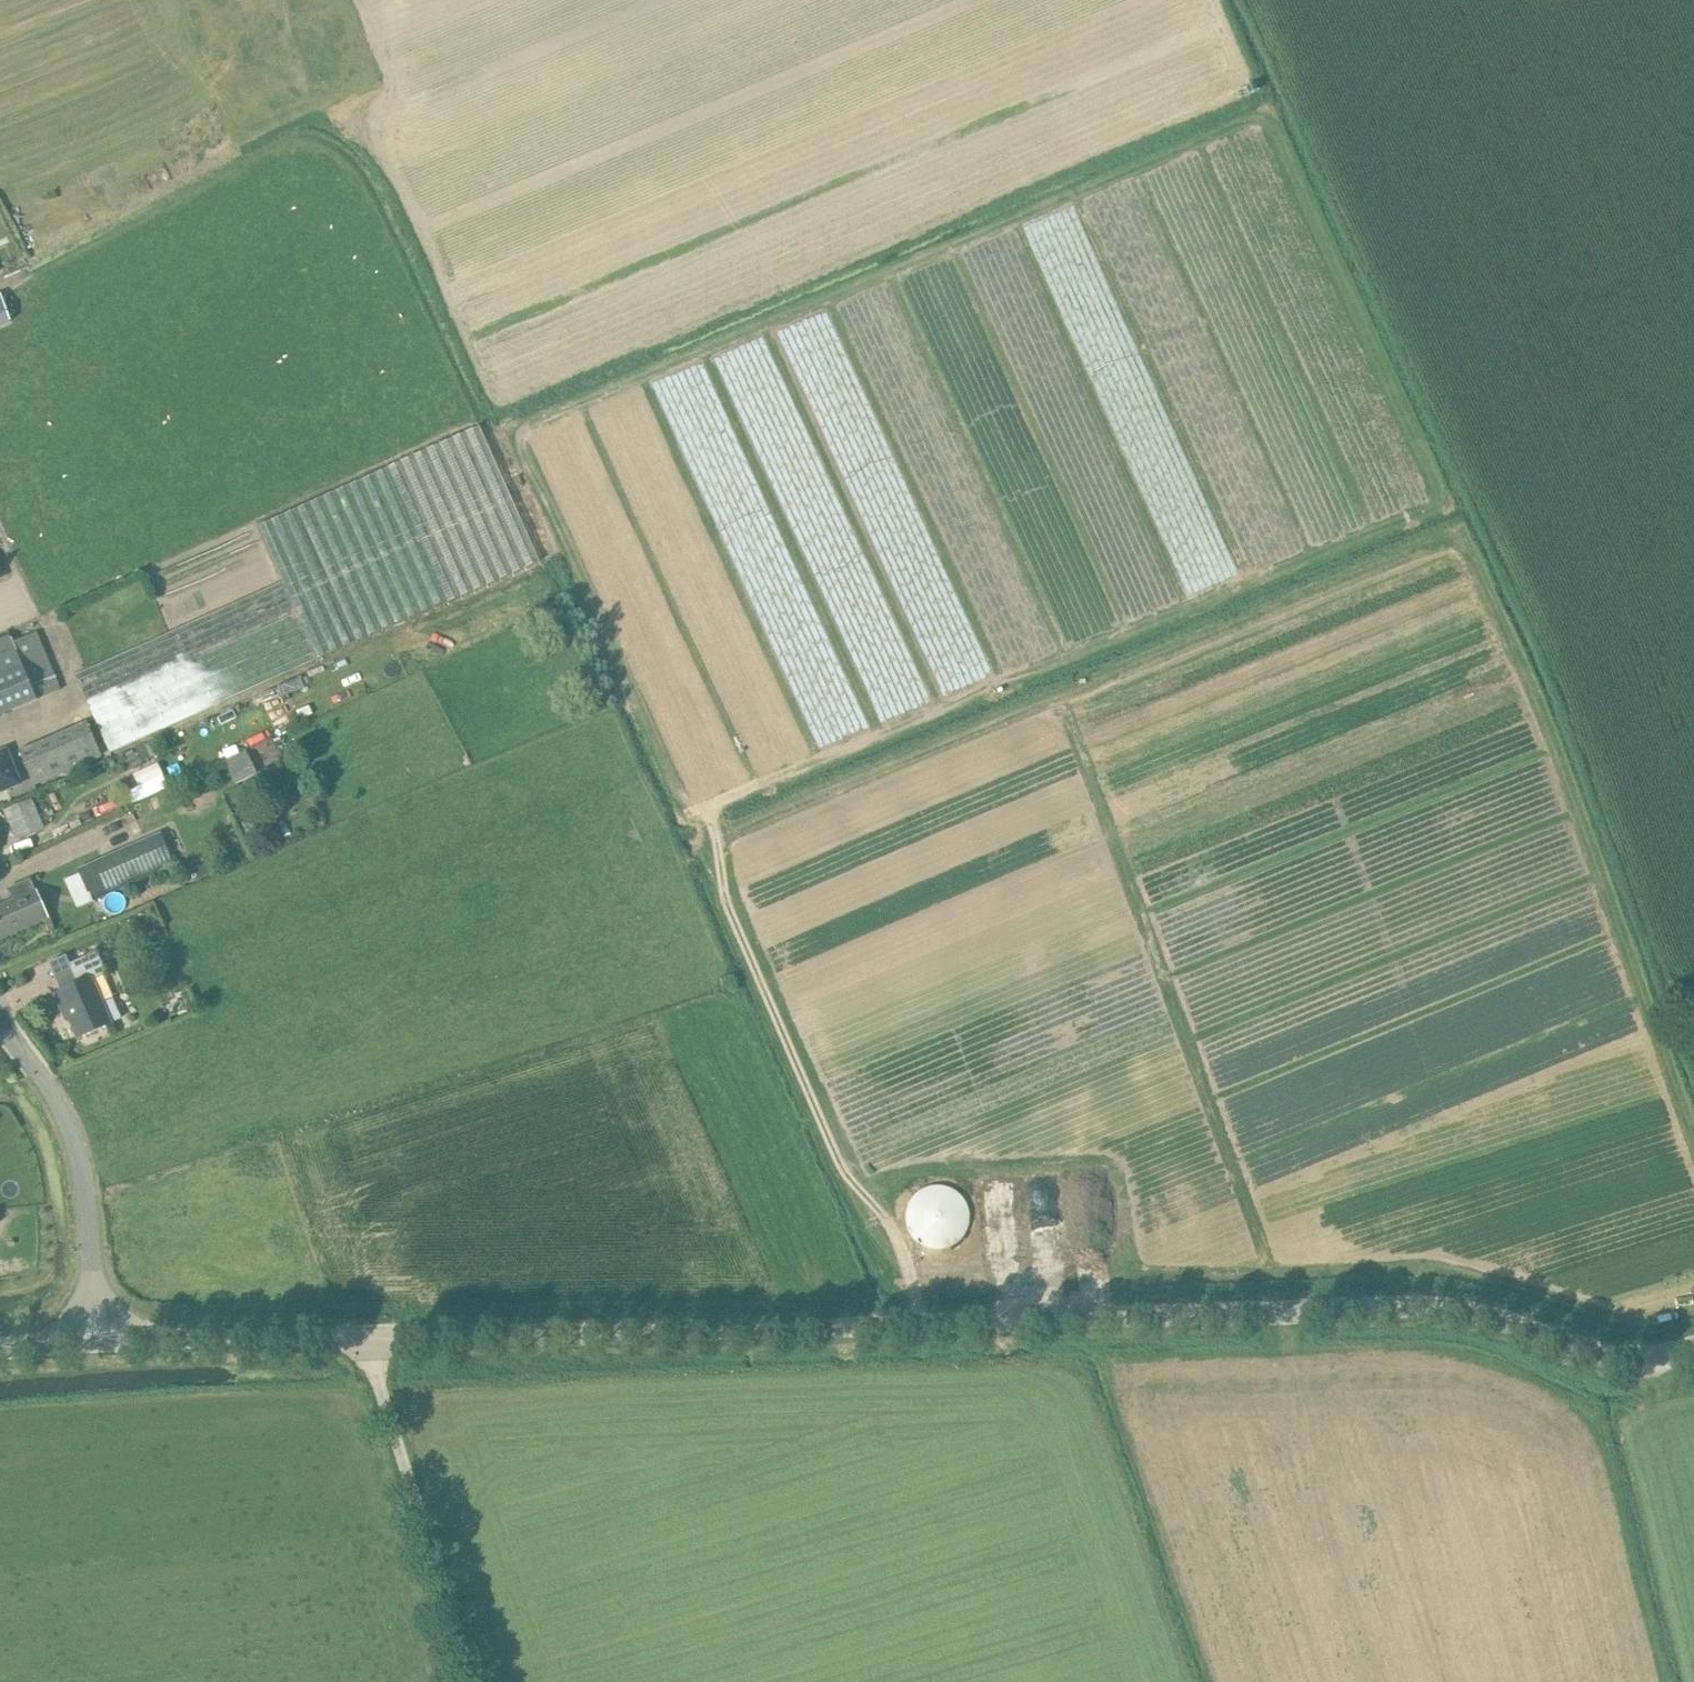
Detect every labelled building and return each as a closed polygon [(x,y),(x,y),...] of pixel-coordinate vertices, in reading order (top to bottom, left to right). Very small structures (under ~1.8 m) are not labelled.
[(0,294),(0,324),(11,320),(1,294),(0,294)] [(74,674),(109,752),(317,658),(539,562),(478,425),(257,525),(283,581),(74,674)] [(37,701),(37,700),(61,690),(37,631),(13,642),(10,634),(0,638),(0,717),(37,701)] [(33,785),(101,758),(87,722),(19,750),(33,785)] [(18,782),(5,750),(0,753),(0,790),(18,782)] [(45,828),(32,800),(32,799),(4,811),(17,841),(45,828)] [(91,902),(175,866),(161,833),(77,869),(91,902)] [(27,925),(47,916),(31,878),(7,889),(12,901),(0,906),(0,937),(27,925)] [(66,1011),(77,1038),(111,1023),(111,1022),(121,1018),(112,998),(102,1003),(92,979),(106,973),(97,952),(69,964),(77,984),(55,994),(63,1012),(66,1011)] [(925,1188),(922,1189),(920,1191),(917,1192),(915,1194),(913,1196),(912,1198),(910,1201),(909,1203),(908,1206),(907,1208),(906,1211),(905,1214),(905,1217),(905,1220),(906,1222),(906,1225),(907,1228),(908,1230),(909,1233),(911,1235),(912,1238),(914,1240),(916,1242),(918,1244),(921,1245),(923,1247),(926,1248),(928,1249),(931,1249),(934,1250),(937,1250),(939,1250),(942,1250),(945,1249),(948,1248),(950,1247),(953,1246),(955,1245),(958,1243),(960,1241),(962,1239),(963,1237),(965,1235),(966,1232),(967,1230),(968,1227),(969,1224),(970,1221),(970,1219),(970,1216),(969,1213),(969,1210),(968,1207),(967,1205),(966,1202),(964,1200),(963,1198),(961,1195),(959,1194),(957,1192),(954,1190),(952,1189),(949,1188),(947,1187),(944,1186),(941,1186),(938,1185),(936,1185),(933,1186),(930,1186),(927,1187),(925,1188)]
